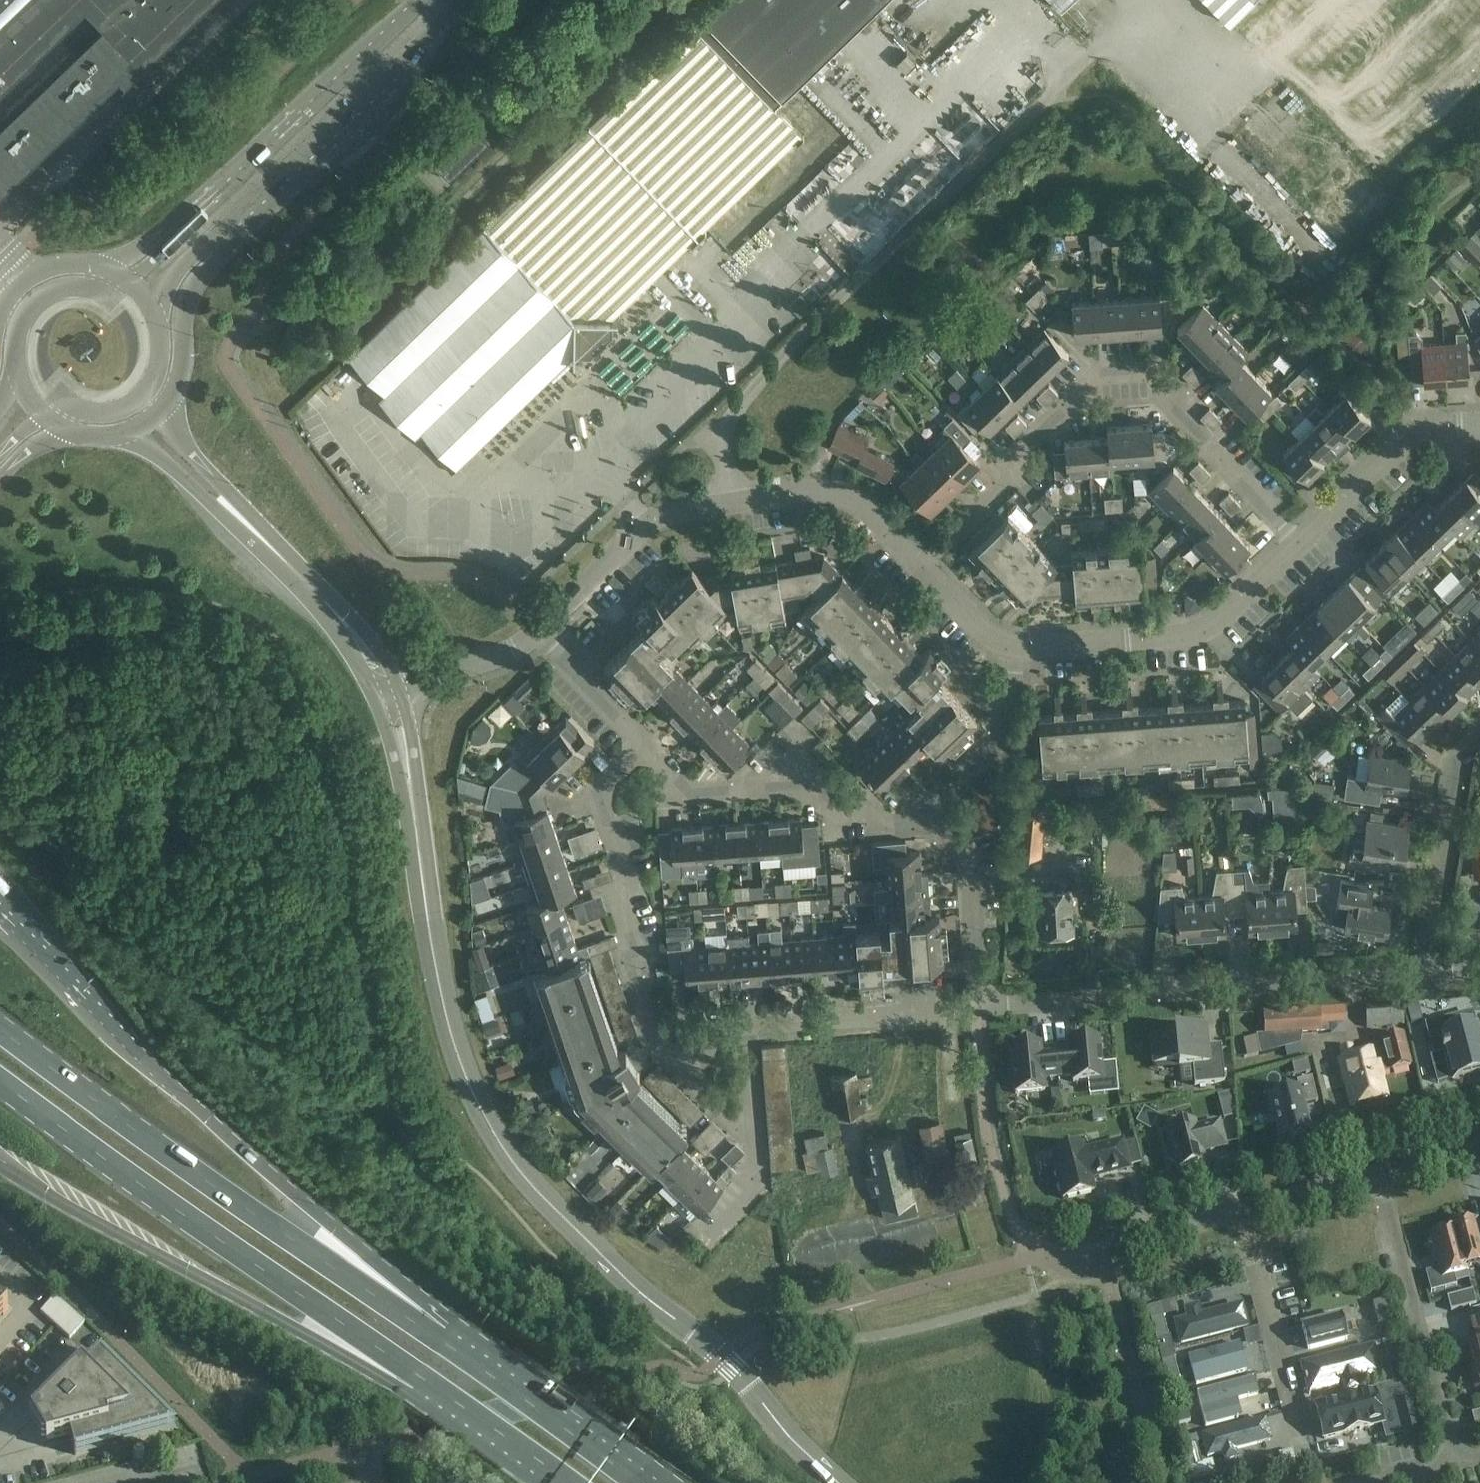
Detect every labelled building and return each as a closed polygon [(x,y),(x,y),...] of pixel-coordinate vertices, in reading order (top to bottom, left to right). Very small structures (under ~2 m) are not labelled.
[(87,8),(105,26),(0,127),(0,194),(117,82),(123,88),(213,0),(0,0),(0,91),(87,8)] [(611,319),(802,134),(775,107),(865,20),(885,0),(717,0),(694,23),(349,356),(457,468),(573,356),(589,356),(611,335),(611,319)] [(1230,22),(1253,0),(1208,0),(1230,22)] [(1324,142),(1305,122),(1287,140),(1306,159),(1324,142)] [(475,127),(435,166),(450,181),(490,142),(475,127)] [(1110,232),(1111,245),(1120,244),(1119,231),(1110,232)] [(1103,245),(1111,245),(1110,232),(1102,232),(1103,245)] [(1479,256),(1479,250),(1468,237),(1459,246),(1474,262),(1479,256)] [(1445,260),(1455,269),(1465,259),(1456,250),(1445,260)] [(854,284),(867,272),(856,260),(843,272),(854,284)] [(1172,262),(1173,275),(1182,274),(1181,261),(1172,262)] [(1165,275),(1173,275),(1172,262),(1164,263),(1165,275)] [(1433,294),(1441,286),(1430,274),(1421,283),(1433,294)] [(1405,290),(1409,295),(1408,295),(1414,302),(1424,293),(1418,287),(1419,286),(1415,281),(1405,290)] [(1044,283),(1038,289),(1047,298),(1054,293),(1044,283)] [(1032,295),(1041,304),(1047,298),(1038,289),(1032,295)] [(1035,310),(1041,304),(1032,295),(1026,301),(1035,310)] [(1137,298),(1140,333),(1162,331),(1159,296),(1137,298)] [(1115,299),(1118,334),(1140,333),(1137,298),(1115,299)] [(1094,301),(1097,336),(1118,334),(1115,299),(1094,301)] [(1097,336),(1094,301),(1072,303),(1074,337),(1097,336)] [(1193,346),(1218,322),(1202,305),(1177,330),(1193,346)] [(1193,346),(1208,361),(1233,337),(1218,322),(1193,346)] [(1278,334),(1283,329),(1279,324),(1274,329),(1278,334)] [(1044,329),(1028,345),(1052,370),(1068,354),(1044,329)] [(1469,378),(1466,343),(1468,343),(1468,335),(1465,331),(1455,332),(1456,343),(1443,344),(1446,380),(1469,378)] [(1396,334),(1397,351),(1398,356),(1409,355),(1408,334),(1408,333),(1396,334)] [(1443,344),(1422,346),(1421,338),(1416,333),(1408,334),(1409,355),(1411,382),(1423,381),(1423,382),(1446,380),(1443,344)] [(1215,384),(1248,353),(1233,337),(1208,361),(1222,376),(1215,384)] [(1028,345),(1012,360),(1036,385),(1052,370),(1028,345)] [(1249,353),(1248,353),(1215,384),(1230,400),(1255,376),(1241,361),(1249,353)] [(1012,360),(997,375),(1021,400),(1036,385),(1012,360)] [(1188,380),(1197,371),(1191,365),(1182,374),(1188,380)] [(1298,375),(1304,381),(1313,372),(1307,366),(1298,375)] [(876,378),(879,381),(886,388),(893,381),(886,374),(883,371),(876,378)] [(1197,371),(1188,380),(1194,387),(1203,378),(1197,371)] [(1005,415),(1021,400),(997,375),(981,390),(1005,415)] [(1304,381),(1298,375),(1288,383),(1295,390),(1304,381)] [(1271,392),(1255,376),(1230,400),(1246,416),(1271,392)] [(1364,425),(1368,429),(1374,423),(1366,414),(1375,404),(1350,379),(1332,396),(1337,402),(1330,409),(1354,434),(1364,425)] [(889,392),(880,382),(869,392),(879,402),(889,392)] [(1043,391),(1052,401),(1058,395),(1049,385),(1043,391)] [(989,431),(1005,415),(981,390),(956,414),(974,432),(983,424),(989,431)] [(1052,401),(1043,391),(1036,397),(1045,407),(1052,401)] [(1266,405),(1273,411),(1282,402),(1276,396),(1266,405)] [(1273,411),(1266,405),(1257,413),(1264,420),(1273,411)] [(1345,443),(1346,442),(1354,434),(1330,409),(1324,414),(1316,405),(1306,415),(1315,424),(1339,449),(1343,453),(1349,447),(1345,443)] [(1206,424),(1215,415),(1209,408),(1200,417),(1206,424)] [(1011,421),(1020,431),(1027,425),(1018,415),(1011,421)] [(1215,415),(1206,424),(1212,430),(1221,421),(1215,415)] [(950,434),(935,449),(964,480),(980,464),(963,446),(971,438),(952,418),(943,427),(950,434)] [(1020,431),(1011,421),(1005,427),(1014,437),(1020,431)] [(1151,424),(1129,426),(1132,461),(1166,458),(1164,433),(1152,434),(1151,424)] [(1343,453),(1339,449),(1315,424),(1299,439),(1323,464),(1332,455),(1336,459),(1343,453)] [(840,453),(851,431),(840,425),(829,447),(840,453)] [(1111,462),(1132,461),(1129,426),(1107,427),(1111,473),(1112,473),(1111,462)] [(1107,438),(1086,440),(1089,475),(1111,473),(1107,427),(1107,428),(1107,438)] [(851,431),(840,453),(858,462),(856,465),(885,480),(893,464),(864,449),(869,440),(851,431)] [(1307,479),(1323,464),(1299,439),(1283,454),(1307,479)] [(1055,477),(1089,475),(1086,440),(1064,442),(1065,451),(1053,452),(1055,477)] [(948,495),(964,480),(935,449),(924,459),(917,452),(911,458),(918,465),(919,465),(948,495)] [(1195,477),(1204,468),(1198,462),(1189,471),(1195,477)] [(931,511),(948,495),(919,465),(918,465),(902,481),(931,511)] [(962,507),(992,478),(981,467),(951,495),(962,507)] [(1148,491),(1164,508),(1189,483),(1173,467),(1148,491)] [(1204,468),(1195,477),(1201,483),(1210,474),(1204,468)] [(1450,495),(1476,522),(1479,518),(1479,477),(1475,472),(1467,479),(1466,479),(1450,495)] [(1164,508),(1179,523),(1204,499),(1189,483),(1164,508)] [(1046,505),(1049,501),(1050,497),(1045,493),(1039,499),(1046,505)] [(1225,508),(1234,499),(1228,493),(1219,502),(1225,508)] [(1450,495),(1435,509),(1435,510),(1453,529),(1460,537),(1476,522),(1450,495)] [(1114,511),(1113,498),(1104,499),(1105,512),(1114,511)] [(1113,498),(1114,511),(1122,510),(1121,498),(1113,498)] [(1179,523),(1194,539),(1219,515),(1204,499),(1179,523)] [(1234,499),(1225,508),(1231,514),(1240,506),(1234,499)] [(1428,502),(1412,517),(1438,544),(1453,529),(1435,510),(1435,509),(1428,502)] [(1038,519),(1047,510),(1041,504),(1032,513),(1038,519)] [(1047,510),(1038,519),(1044,526),(1053,517),(1047,510)] [(972,550),(988,567),(1024,533),(1008,515),(1005,518),(999,512),(972,538),(978,544),(972,550)] [(1194,539),(1209,554),(1234,530),(1219,515),(1194,539)] [(1422,559),(1438,544),(1412,517),(1396,532),(1422,559)] [(1093,520),(1093,529),(1106,528),(1105,519),(1093,520)] [(1093,529),(1093,520),(1080,521),(1080,530),(1093,529)] [(1069,522),(1061,523),(1062,536),(1070,535),(1069,522)] [(1249,546),(1234,530),(1209,554),(1233,579),(1251,561),(1242,553),(1249,546)] [(1396,532),(1381,547),(1406,574),(1410,578),(1417,572),(1413,568),(1422,559),(1396,532)] [(1004,583),(1040,549),(1024,533),(988,567),(1004,583)] [(1162,555),(1167,549),(1167,544),(1162,539),(1154,547),(1162,555)] [(1141,546),(1117,548),(1121,597),(1145,595),(1144,592),(1157,591),(1154,557),(1142,558),(1141,546)] [(1365,563),(1357,571),(1382,597),(1391,589),(1406,574),(1381,547),(1364,563),(1365,563)] [(647,625),(604,668),(637,701),(647,691),(722,769),(748,744),(732,728),(741,719),(727,704),(718,713),(659,652),(667,645),(671,650),(688,634),(694,641),(732,607),(736,607),(738,623),(785,615),(782,599),(798,597),(806,589),(816,600),(805,610),(838,644),(852,659),(870,678),(885,693),(886,692),(895,701),(899,705),(907,698),(910,701),(915,697),(922,704),(861,763),(886,788),(932,743),(943,753),(977,721),(967,711),(934,677),(938,674),(946,666),(929,649),(921,656),(911,646),(900,635),(880,613),(869,602),(859,592),(853,586),(842,574),(841,575),(823,556),(811,558),(809,548),(794,551),(796,561),(776,565),(776,563),(760,566),(745,569),(730,572),(730,574),(711,577),(705,584),(692,571),(680,582),(669,593),(659,603),(654,597),(651,599),(636,614),(647,625)] [(1095,549),(1098,599),(1121,597),(1117,548),(1095,549)] [(1020,600),(1025,596),(1056,566),(1040,549),(1004,583),(1020,600)] [(1071,551),(1072,565),(1075,595),(1075,601),(1098,599),(1095,549),(1071,551)] [(1037,598),(1075,595),(1072,565),(1056,566),(1025,596),(1032,603),(1037,598)] [(1348,578),(1332,594),(1358,620),(1374,605),(1382,597),(1357,571),(1349,578),(1348,578)] [(1450,588),(1456,594),(1464,585),(1458,579),(1450,588)] [(1456,594),(1450,588),(1441,596),(1447,602),(1456,594)] [(1460,598),(1469,608),(1478,599),(1468,590),(1460,598)] [(1356,630),(1362,625),(1358,620),(1332,594),(1317,609),(1342,635),(1352,626),(1356,630)] [(1469,608),(1460,598),(1451,606),(1461,616),(1469,608)] [(1429,601),(1415,614),(1424,624),(1438,610),(1429,601)] [(1317,609),(1301,624),(1327,650),(1342,635),(1317,609)] [(1429,628),(1435,634),(1443,626),(1437,620),(1429,628)] [(1311,665),(1312,665),(1327,650),(1301,624),(1285,639),(1293,647),(1311,665)] [(1435,634),(1429,628),(1420,636),(1426,642),(1435,634)] [(1471,640),(1479,650),(1479,631),(1471,640)] [(744,650),(752,648),(750,635),(742,637),(744,650)] [(1471,640),(1455,655),(1479,681),(1479,650),(1471,640)] [(1404,664),(1407,667),(1423,652),(1414,642),(1398,658),(1404,664)] [(763,659),(775,671),(787,684),(796,675),(784,663),(786,661),(778,653),(782,646),(777,643),(774,649),(763,659)] [(1319,673),(1312,665),(1311,665),(1293,647),(1278,662),(1303,688),(1319,673)] [(1479,683),(1479,681),(1455,655),(1440,670),(1466,697),(1479,683)] [(1370,664),(1376,670),(1385,662),(1379,656),(1370,664)] [(1382,673),(1391,682),(1407,667),(1404,664),(1398,658),(1382,673)] [(751,691),(760,683),(765,688),(774,679),(755,660),(746,669),(754,677),(745,685),(751,691)] [(1253,685),(1270,703),(1279,712),(1287,704),(1296,713),(1313,697),(1303,688),(1278,662),(1262,677),(1253,685)] [(1376,670),(1370,664),(1362,673),(1367,679),(1376,670)] [(1440,670),(1424,685),(1450,712),(1466,697),(1440,670)] [(538,694),(544,688),(532,676),(515,693),(520,699),(532,687),(538,694)] [(802,708),(777,682),(768,691),(793,717),(802,708)] [(794,691),(806,704),(816,695),(803,682),(794,691)] [(830,682),(820,691),(833,704),(842,695),(830,682)] [(1424,685),(1408,700),(1434,727),(1450,712),(1424,685)] [(1339,694),(1345,700),(1354,692),(1348,686),(1339,694)] [(885,693),(879,698),(889,708),(895,701),(886,692),(885,693)] [(1345,700),(1339,694),(1330,703),(1336,709),(1345,700)] [(845,698),(836,707),(848,720),(858,711),(845,698)] [(801,718),(810,727),(829,709),(820,700),(801,718)] [(1418,742),(1434,727),(1408,700),(1392,715),(1384,706),(1375,715),(1388,728),(1405,746),(1414,738),(1418,742)] [(1244,701),(1220,703),(1224,755),(1248,753),(1249,766),(1257,765),(1253,714),(1245,715),(1244,701)] [(1220,703),(1198,705),(1202,757),(1224,755),(1220,703)] [(1198,705),(1175,707),(1179,758),(1202,757),(1198,705)] [(1175,707),(1152,708),(1156,760),(1179,758),(1175,707)] [(1152,708),(1130,710),(1134,762),(1156,760),(1152,708)] [(1130,710),(1107,712),(1111,763),(1134,762),(1130,710)] [(1107,712),(1084,713),(1088,765),(1111,763),(1107,712)] [(1084,713),(1062,715),(1066,767),(1088,765),(1084,713)] [(1042,769),(1066,767),(1062,715),(1038,717),(1039,731),(1031,731),(1035,782),(1043,781),(1042,769)] [(566,716),(541,741),(569,769),(594,745),(566,716)] [(869,726),(860,717),(847,729),(857,738),(869,726)] [(489,724),(484,718),(473,728),(470,741),(478,743),(486,740),(491,733),(489,724)] [(542,795),(569,769),(541,741),(516,765),(527,776),(515,789),(542,795)] [(1353,800),(1379,804),(1381,790),(1404,794),(1409,761),(1370,755),(1366,780),(1356,778),(1353,800)] [(1226,775),(1226,784),(1239,783),(1239,774),(1226,775)] [(1226,784),(1226,775),(1213,776),(1213,785),(1226,784)] [(1181,779),(1181,787),(1194,786),(1194,778),(1181,779)] [(1181,787),(1181,779),(1168,780),(1168,788),(1181,787)] [(1331,800),(1333,784),(1314,781),(1311,797),(1331,800)] [(905,817),(928,805),(917,784),(894,796),(905,817)] [(1090,786),(1090,794),(1103,793),(1103,785),(1090,786)] [(1090,794),(1090,786),(1077,787),(1078,795),(1090,794)] [(1136,787),(1136,796),(1149,795),(1149,786),(1136,787)] [(1054,788),(1055,797),(1068,796),(1067,787),(1054,788)] [(1136,796),(1136,787),(1123,788),(1123,797),(1136,796)] [(1055,797),(1054,788),(1041,789),(1042,798),(1055,797)] [(505,809),(516,842),(554,829),(547,809),(550,797),(542,795),(515,789),(520,804),(505,809)] [(1047,806),(1046,823),(1078,820),(1077,804),(1047,806)] [(1302,815),(1313,816),(1315,805),(1304,804),(1302,815)] [(1021,805),(1016,853),(1040,856),(1045,807),(1021,805)] [(1407,826),(1381,822),(1383,813),(1370,811),(1369,820),(1367,820),(1364,841),(1352,840),(1348,864),(1384,870),(1386,855),(1403,857),(1407,826)] [(778,821),(781,856),(782,866),(820,863),(817,824),(801,825),(801,819),(778,821)] [(778,821),(757,822),(760,858),(781,856),(778,821)] [(757,822),(735,824),(738,859),(760,858),(757,822)] [(735,824),(714,826),(717,861),(738,859),(735,824)] [(714,826),(692,827),(695,863),(717,861),(714,826)] [(571,846),(580,843),(600,836),(597,827),(577,834),(567,837),(571,846)] [(682,864),(695,863),(692,827),(670,829),(671,842),(659,843),(662,876),(683,875),(682,864)] [(523,863),(561,850),(554,829),(516,842),(523,863)] [(580,843),(571,846),(574,856),(603,846),(600,836),(580,843)] [(885,865),(886,877),(921,874),(919,852),(905,853),(904,841),(871,843),(873,866),(885,865)] [(1471,845),(1474,876),(1479,876),(1479,844),(1471,845)] [(1194,871),(1192,847),(1179,848),(1181,873),(1194,871)] [(530,883),(568,870),(561,850),(523,863),(530,883)] [(1163,851),(1163,859),(1173,859),(1172,851),(1163,851)] [(1282,890),(1269,891),(1272,931),(1296,929),(1294,903),(1306,902),(1306,899),(1305,884),(1303,864),(1286,866),(1282,890)] [(611,869),(591,876),(591,875),(582,879),(585,888),(614,878),(611,869)] [(1248,869),(1232,870),(1235,907),(1246,906),(1248,933),(1272,931),(1269,891),(1256,892),(1248,869)] [(1307,869),(1305,884),(1306,899),(1316,898),(1315,885),(1314,885),(1314,881),(1318,878),(1319,871),(1307,869)] [(568,870),(530,883),(537,903),(537,904),(559,896),(575,891),(568,870)] [(1211,896),(1198,897),(1201,936),(1225,934),(1223,908),(1235,907),(1232,870),(1216,871),(1211,896)] [(818,882),(827,882),(827,872),(818,873),(818,882)] [(843,872),(831,873),(831,881),(844,880),(843,872)] [(886,877),(887,899),(923,896),(921,874),(886,877)] [(470,880),(473,903),(491,896),(484,876),(470,880)] [(1368,885),(1340,880),(1336,910),(1351,932),(1386,937),(1389,917),(1382,908),(1373,906),(1366,898),(1368,885)] [(783,883),(784,896),(793,895),(792,882),(783,883)] [(784,896),(783,883),(775,884),(776,896),(784,896)] [(832,885),(832,894),(845,893),(844,884),(832,885)] [(741,899),(740,886),(732,887),(733,900),(741,899)] [(740,886),(741,899),(750,898),(749,886),(740,886)] [(1177,938),(1201,936),(1198,897),(1185,898),(1181,886),(1160,887),(1157,913),(1175,912),(1177,938)] [(697,890),(698,902),(707,902),(706,889),(697,890)] [(698,902),(697,890),(689,890),(690,903),(698,902)] [(1071,891),(1038,893),(1041,938),(1074,935),(1071,891)] [(846,902),(845,893),(832,894),(833,903),(846,902)] [(576,913),(585,910),(605,903),(602,894),(582,901),(572,904),(576,913)] [(566,916),(559,896),(537,904),(537,903),(526,907),(533,928),(566,916)] [(924,917),(923,896),(887,899),(889,920),(924,917)] [(828,897),(819,898),(820,911),(829,910),(828,897)] [(811,912),(820,911),(819,898),(810,899),(811,912)] [(789,913),(788,900),(780,901),(781,914),(789,913)] [(788,900),(789,913),(798,913),(797,900),(788,900)] [(585,910),(576,913),(579,923),(608,913),(605,903),(585,910)] [(745,904),(746,916),(755,916),(754,903),(745,904)] [(746,916),(745,904),(737,904),(738,917),(746,916)] [(702,907),(703,920),(712,919),(711,906),(702,907)] [(703,920),(702,907),(694,908),(695,920),(703,920)] [(573,937),(566,916),(533,928),(522,931),(528,952),(573,937)] [(939,916),(924,917),(889,920),(890,939),(880,939),(880,933),(856,935),(859,970),(860,985),(884,983),(883,967),(943,963),(939,916)] [(859,970),(856,935),(855,923),(844,923),(845,936),(835,937),(838,972),(859,970)] [(795,981),(795,975),(792,940),(783,941),(782,928),(769,929),(773,983),(795,981)] [(752,985),(773,983),(769,929),(757,930),(758,943),(749,943),(752,985)] [(730,986),(752,985),(749,943),(736,944),(735,935),(726,936),(727,945),(730,980),(730,986)] [(669,970),(685,969),(686,984),(708,982),(706,947),(694,948),(693,936),(666,938),(669,970)] [(580,957),(573,937),(528,952),(535,972),(547,968),(547,969),(580,957)] [(835,937),(813,938),(816,974),(838,972),(835,937)] [(813,938),(792,940),(795,975),(816,974),(813,938)] [(708,982),(730,980),(727,945),(706,947),(708,982)] [(613,1055),(580,957),(547,969),(547,968),(535,972),(532,973),(575,1098),(648,1169),(652,1165),(651,1165),(676,1140),(683,1133),(630,1082),(639,1073),(625,1051),(613,1055)] [(1401,1003),(1364,1006),(1366,1028),(1403,1025),(1401,1003)] [(1264,1013),(1265,1031),(1265,1035),(1302,1034),(1321,1033),(1321,1032),(1320,1027),(1321,1027),(1321,1024),(1321,1020),(1320,1011),(1299,1013),(1299,1011),(1264,1013)] [(1453,1080),(1479,1073),(1479,1039),(1476,1025),(1475,1025),(1472,1014),(1426,1026),(1434,1055),(1442,1052),(1443,1053),(1446,1052),(1453,1080)] [(498,1032),(494,1019),(482,1023),(486,1035),(498,1032)] [(1194,1085),(1225,1082),(1221,1046),(1207,1047),(1205,1029),(1175,1032),(1175,1036),(1151,1038),(1154,1065),(1178,1063),(1179,1068),(1192,1066),(1194,1085)] [(1350,1106),(1387,1097),(1381,1073),(1411,1066),(1404,1035),(1382,1040),(1384,1048),(1353,1055),(1351,1046),(1342,1049),(1344,1058),(1339,1059),(1350,1106)] [(1056,1053),(1058,1077),(1072,1076),(1073,1082),(1103,1079),(1099,1040),(1069,1042),(1070,1052),(1056,1053)] [(762,1059),(786,1057),(785,1044),(761,1046),(762,1059)] [(1058,1077),(1056,1053),(1041,1055),(1040,1045),(1011,1048),(1015,1094),(1045,1091),(1044,1079),(1058,1077)] [(763,1071),(787,1069),(786,1057),(762,1059),(763,1071)] [(1295,1076),(1310,1073),(1307,1061),(1292,1065),(1295,1076)] [(500,1079),(511,1075),(508,1062),(496,1066),(500,1079)] [(764,1083),(788,1082),(787,1069),(763,1071),(764,1083)] [(832,1076),(838,1117),(871,1111),(868,1096),(861,1096),(857,1071),(832,1076)] [(1318,1102),(1312,1077),(1297,1081),(1298,1088),(1270,1095),(1274,1110),(1269,1112),(1272,1125),(1277,1124),(1281,1139),(1310,1132),(1304,1105),(1318,1102)] [(765,1096),(789,1094),(788,1082),(764,1083),(765,1096)] [(766,1108),(790,1106),(789,1094),(765,1096),(766,1108)] [(520,1116),(532,1111),(528,1099),(516,1103),(520,1116)] [(790,1106),(766,1108),(767,1121),(791,1119),(790,1106)] [(698,1148),(705,1141),(720,1126),(713,1119),(699,1134),(698,1134),(691,1141),(698,1148)] [(768,1133),(792,1131),(791,1119),(767,1121),(768,1133)] [(1195,1121),(1167,1129),(1171,1145),(1169,1145),(1166,1150),(1169,1160),(1173,1163),(1175,1162),(1177,1170),(1205,1163),(1203,1152),(1226,1146),(1220,1121),(1196,1127),(1195,1121)] [(720,1126),(705,1141),(698,1148),(705,1155),(712,1148),(713,1148),(727,1133),(720,1126)] [(792,1131),(768,1133),(769,1145),(793,1143),(792,1131)] [(805,1137),(808,1152),(804,1153),(808,1172),(821,1170),(817,1152),(829,1149),(829,1148),(825,1133),(805,1137)] [(885,1220),(918,1212),(912,1185),(925,1181),(921,1165),(908,1168),(899,1134),(866,1142),(874,1174),(867,1176),(871,1193),(878,1191),(885,1220)] [(955,1142),(961,1165),(976,1162),(971,1138),(955,1142)] [(667,1180),(691,1155),(676,1140),(651,1165),(652,1165),(667,1180)] [(1091,1179),(1130,1169),(1123,1141),(1084,1151),(1082,1145),(1051,1152),(1063,1199),(1094,1191),(1091,1179)] [(592,1188),(621,1156),(608,1143),(578,1176),(592,1188)] [(770,1158),(794,1156),(793,1143),(769,1145),(770,1158)] [(822,1175),(835,1172),(830,1148),(829,1148),(829,1149),(817,1152),(821,1170),(822,1175)] [(682,1195),(707,1170),(691,1155),(667,1180),(682,1195)] [(794,1156),(770,1158),(771,1170),(795,1168),(794,1156)] [(630,1163),(620,1172),(633,1185),(643,1175),(630,1163)] [(723,1172),(730,1178),(737,1171),(730,1164),(723,1172)] [(707,1170),(682,1195),(698,1211),(722,1186),(707,1170)] [(1449,1230),(1454,1233),(1462,1264),(1467,1267),(1475,1265),(1479,1268),(1479,1243),(1475,1224),(1465,1218),(1462,1223),(1452,1225),(1449,1230)] [(1468,1271),(1467,1267),(1462,1264),(1454,1233),(1449,1230),(1435,1234),(1429,1244),(1434,1247),(1442,1278),(1468,1271)] [(668,1256),(676,1248),(664,1237),(656,1245),(668,1256)] [(1472,1291),(1447,1297),(1451,1311),(1475,1304),(1472,1291)] [(54,1325),(68,1338),(69,1339),(73,1334),(84,1321),(69,1308),(55,1295),(44,1307),(39,1312),(54,1325)] [(1391,1320),(1385,1299),(1373,1303),(1378,1323),(1391,1320)] [(1249,1327),(1243,1304),(1202,1315),(1200,1305),(1184,1310),(1186,1319),(1173,1323),(1179,1346),(1249,1327)] [(1479,1344),(1479,1308),(1470,1311),(1473,1323),(1472,1324),(1477,1344),(1470,1346),(1479,1344)] [(1301,1325),(1304,1335),(1308,1352),(1348,1341),(1344,1325),(1341,1314),(1301,1325)] [(1163,1316),(1151,1319),(1156,1339),(1168,1336),(1163,1316)] [(1156,1339),(1162,1361),(1174,1358),(1176,1358),(1170,1336),(1168,1336),(1156,1339)] [(1402,1362),(1397,1342),(1384,1345),(1390,1366),(1402,1362)] [(1239,1344),(1188,1357),(1195,1385),(1247,1371),(1239,1344)] [(1479,1366),(1479,1344),(1470,1346),(1476,1367),(1479,1366)] [(1374,1345),(1300,1365),(1308,1396),(1342,1387),(1344,1395),(1360,1391),(1358,1382),(1382,1376),(1374,1345)] [(101,1355),(85,1371),(81,1368),(31,1418),(46,1444),(69,1438),(74,1455),(75,1455),(75,1453),(103,1445),(104,1447),(105,1447),(104,1442),(118,1438),(120,1443),(121,1443),(121,1440),(169,1427),(169,1426),(100,1358),(102,1356),(101,1355)] [(1174,1358),(1162,1361),(1167,1382),(1180,1379),(1174,1358)] [(1479,1388),(1479,1366),(1476,1367),(1477,1374),(1472,1375),(1475,1390),(1479,1388)] [(1254,1379),(1196,1394),(1205,1427),(1241,1418),(1236,1401),(1258,1395),(1254,1379)] [(1413,1405),(1408,1384),(1396,1388),(1401,1408),(1413,1405)] [(1384,1425),(1375,1391),(1316,1406),(1325,1440),(1384,1425)] [(1194,1432),(1191,1421),(1185,1401),(1173,1404),(1181,1435),(1194,1432)] [(1265,1419),(1202,1435),(1208,1459),(1271,1443),(1265,1419)] [(1202,1464),(1197,1443),(1184,1447),(1194,1482),(1210,1482),(1223,1479),(1222,1474),(1216,1476),(1212,1461),(1202,1464)]
